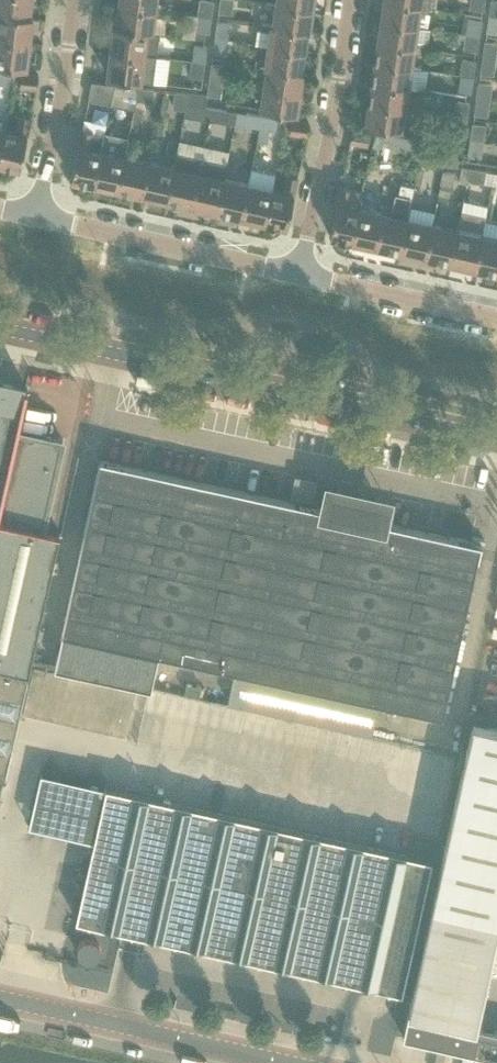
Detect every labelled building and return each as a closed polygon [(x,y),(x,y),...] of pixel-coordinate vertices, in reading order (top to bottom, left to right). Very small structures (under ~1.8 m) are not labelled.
[(29,17),(30,15),(31,0),(0,0),(0,13),(29,17)] [(120,6),(163,11),(164,6),(155,5),(156,0),(120,0),(120,6)] [(218,14),(232,15),(234,0),(220,0),(218,14)] [(277,3),(277,4),(312,10),(314,0),(277,0),(277,3)] [(385,0),(382,20),(417,26),(419,11),(429,13),(430,7),(428,7),(385,0)] [(469,10),(484,12),(486,0),(471,0),(469,10)] [(200,1),(199,15),(213,17),(214,2),(200,1)] [(266,3),(265,9),(276,11),(274,25),(309,30),(312,11),(312,10),(277,4),(266,3)] [(120,6),(117,27),(146,30),(152,31),(154,16),(162,17),(163,11),(120,6)] [(29,42),(33,16),(30,15),(29,17),(0,13),(0,38),(29,42)] [(213,17),(199,15),(197,31),(211,33),(213,17)] [(487,32),(496,33),(496,16),(489,15),(487,29),(487,30),(487,32)] [(468,19),(466,33),(481,35),(483,21),(468,19)] [(382,20),(379,41),(422,47),(424,47),(425,40),(423,40),(415,39),(417,26),(382,20)] [(217,23),(215,36),(230,39),(231,24),(217,23)] [(261,23),(260,29),(270,31),(268,44),(304,50),(307,31),(309,31),(309,30),(274,25),(263,23),(261,23)] [(114,27),(111,51),(143,55),(156,57),(159,32),(152,31),(146,30),(117,27),(114,27)] [(481,35),(466,33),(463,50),(478,52),(481,35)] [(230,39),(215,36),(213,55),(228,56),(230,39)] [(0,38),(0,64),(4,64),(26,67),(29,42),(0,38)] [(379,41),(376,61),(419,68),(419,67),(411,66),(413,53),(421,54),(422,47),(379,41)] [(483,57),(496,59),(496,50),(496,43),(485,41),(483,57)] [(265,66),(267,67),(303,72),(303,71),(301,71),(304,50),(268,44),(266,59),(256,57),(255,65),(265,66)] [(194,45),(191,61),(206,63),(208,47),(194,45)] [(143,55),(111,51),(108,77),(130,79),(153,82),(156,57),(143,55)] [(481,72),(481,73),(493,75),(493,74),(496,59),(483,57),(481,70),(481,72)] [(462,60),(460,74),(474,76),(477,62),(462,60)] [(206,63),(191,61),(189,75),(204,78),(206,63)] [(376,61),(373,81),(408,87),(408,86),(410,74),(411,66),(376,61)] [(211,64),(209,79),(224,81),(225,65),(211,64)] [(256,79),(255,85),(300,92),(303,72),(267,67),(265,80),(256,79)] [(8,86),(9,73),(0,72),(0,86),(8,86)] [(20,87),(37,88),(39,75),(22,73),(20,87)] [(474,76),(460,74),(457,91),(472,93),(474,76)] [(224,81),(209,79),(208,94),(222,96),(224,81)] [(114,84),(92,81),(89,100),(112,104),(114,84)] [(373,81),(370,102),(405,107),(407,94),(415,95),(417,95),(418,88),(416,88),(408,87),(373,81)] [(479,83),(477,99),(491,101),(493,85),(479,83)] [(300,92),(255,85),(254,92),(263,93),(261,109),(275,111),(297,114),(300,92)] [(138,89),(137,101),(153,102),(154,91),(138,89)] [(173,91),(172,107),(186,109),(188,93),(173,91)] [(186,109),(185,116),(211,120),(212,108),(206,107),(208,95),(188,93),(186,109)] [(491,101),(477,99),(474,114),(488,117),(491,101)] [(456,100),(454,113),(469,115),(471,103),(456,100)] [(370,102),(366,125),(388,128),(401,130),(404,114),(412,115),(414,116),(415,108),(408,107),(405,107),(370,102)] [(212,108),(211,120),(234,124),(236,111),(231,110),(212,108)] [(246,113),(244,126),(259,128),(261,115),(246,112),(246,113)] [(469,115),(454,113),(451,132),(466,134),(469,115)] [(0,140),(0,162),(20,167),(31,117),(22,115),(19,115),(15,132),(2,129),(0,140)] [(261,115),(259,128),(275,130),(277,118),(277,117),(261,115)] [(290,133),(290,134),(307,137),(307,135),(308,133),(309,122),(292,120),(290,133)] [(472,124),(470,139),(485,141),(487,126),(472,124)] [(82,129),(71,178),(72,179),(96,184),(103,151),(89,148),(93,131),(82,129)] [(352,129),(350,142),(368,145),(369,132),(352,129)] [(381,135),(380,147),(397,150),(397,148),(399,137),(382,134),(381,135)] [(397,148),(397,150),(413,152),(414,139),(399,137),(399,138),(397,148)] [(181,151),(231,163),(234,151),(184,138),(181,151)] [(485,141),(470,139),(468,156),(483,158),(485,141)] [(422,152),(422,154),(441,157),(442,144),(424,141),(422,152)] [(445,164),(458,166),(461,151),(448,148),(445,164)] [(96,184),(120,189),(127,157),(103,151),(96,184)] [(151,162),(144,194),(168,200),(175,167),(177,156),(176,156),(173,155),(157,152),(154,151),(152,151),(150,162),(151,162)] [(175,167),(168,200),(192,205),(199,173),(202,159),(178,154),(177,156),(175,167)] [(120,189),(144,194),(151,162),(150,162),(127,157),(120,189)] [(199,173),(192,205),(216,210),(223,178),(226,164),(202,159),(199,173)] [(368,201),(390,203),(394,170),(371,167),(368,201)] [(462,167),(458,182),(466,183),(467,181),(467,179),(467,178),(468,170),(469,168),(462,167)] [(469,170),(467,181),(484,184),(486,171),(469,168),(469,170)] [(246,183),(239,215),(263,221),(270,188),(271,188),(274,174),(250,169),(247,183),(246,183)] [(443,171),(437,198),(448,200),(454,174),(443,171)] [(270,188),(263,221),(287,226),(298,177),(287,174),(284,191),(271,188),(270,188)] [(216,210),(239,215),(246,183),(223,178),(216,210)] [(401,185),(398,195),(411,198),(413,188),(401,185)] [(341,186),(330,236),(332,236),(354,241),(361,209),(348,206),(351,188),(341,186)] [(385,214),(378,246),(402,251),(409,219),(406,219),(411,198),(398,195),(395,194),(390,215),(385,214)] [(449,262),(473,267),(480,235),(487,204),(463,199),(456,230),(449,262)] [(354,241),(378,246),(385,214),(361,209),(354,241)] [(409,219),(402,251),(426,257),(433,224),(409,219)] [(426,257),(449,262),(456,230),(433,224),(426,257)] [(496,272),(496,239),(480,235),(473,267),(496,272)] [(24,388),(0,383),(0,494),(24,388)] [(28,673),(37,633),(60,532),(44,529),(63,441),(18,431),(28,389),(24,388),(0,494),(0,667),(28,673)] [(148,687),(156,654),(194,479),(101,459),(54,665),(148,687)] [(194,479),(156,654),(234,671),(378,703),(442,717),(482,543),(377,520),(381,504),(334,494),(330,510),(194,479)] [(4,776),(9,754),(28,673),(0,667),(0,775),(4,776)] [(187,683),(185,694),(198,697),(201,686),(187,683)] [(468,1052),(474,1025),(496,924),(496,727),(474,722),(404,1037),(468,1052)] [(94,841),(106,787),(42,773),(30,826),(94,841)] [(127,932),(318,975),(341,980),(342,980),(342,979),(382,988),(382,989),(402,993),(432,860),(106,787),(94,841),(90,856),(76,920),(122,931),(127,932)] [(468,1052),(496,1058),(496,1030),(474,1025),(468,1052)]
